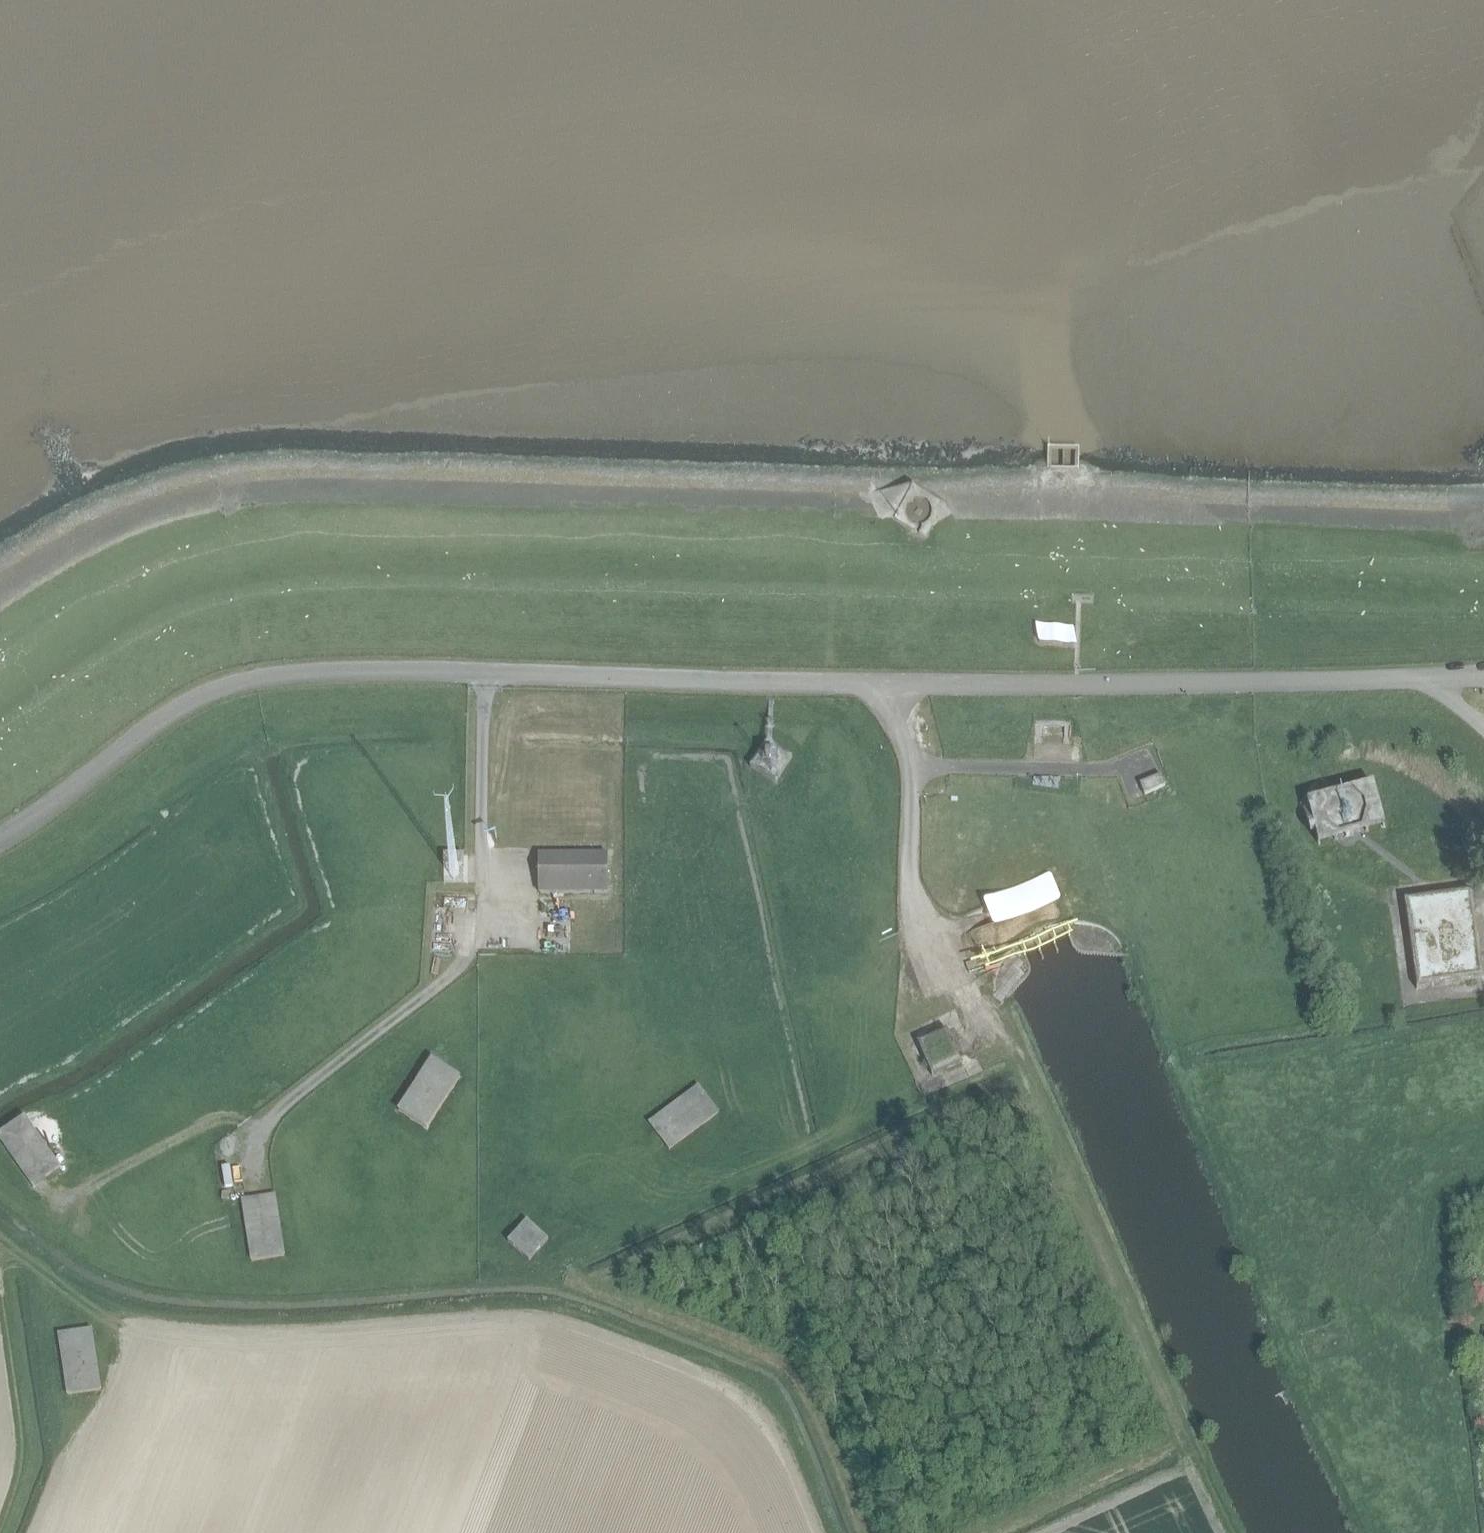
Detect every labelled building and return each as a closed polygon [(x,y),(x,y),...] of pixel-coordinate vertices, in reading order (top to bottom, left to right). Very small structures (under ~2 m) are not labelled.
[(925,537),(944,507),(914,488),(895,519),(925,537)] [(1035,645),(1074,645),(1074,624),(1035,624),(1035,645)] [(789,755),(763,740),(748,767),(774,782),(789,755)] [(1165,788),(1161,778),(1141,786),(1145,796),(1165,788)] [(1374,788),(1308,806),(1319,846),(1385,829),(1374,788)] [(463,866),(463,854),(443,853),(443,865),(463,866)] [(538,894),(606,894),(606,855),(539,854),(538,894)] [(1051,876),(1049,876),(1046,877),(991,899),(987,901),(985,902),(985,904),(985,906),(993,926),(994,927),(995,928),(997,928),(1060,902),(1061,901),(1061,900),(1061,898),(1052,877),(1051,876)] [(1400,928),(1405,960),(1414,959),(1418,989),(1483,980),(1483,973),(1473,893),(1406,902),(1409,927),(1400,928)] [(921,1049),(932,1077),(961,1066),(950,1037),(921,1049)] [(462,1078),(432,1059),(398,1112),(428,1131),(462,1078)] [(720,1114),(700,1086),(649,1124),(670,1152),(720,1114)] [(34,1188),(61,1167),(24,1117),(0,1135),(0,1141),(34,1188)] [(242,1201),(252,1263),(287,1257),(276,1196),(242,1201)] [(549,1241),(528,1222),(508,1243),(529,1263),(549,1241)] [(59,1336),(69,1399),(103,1394),(93,1331),(59,1336)]
